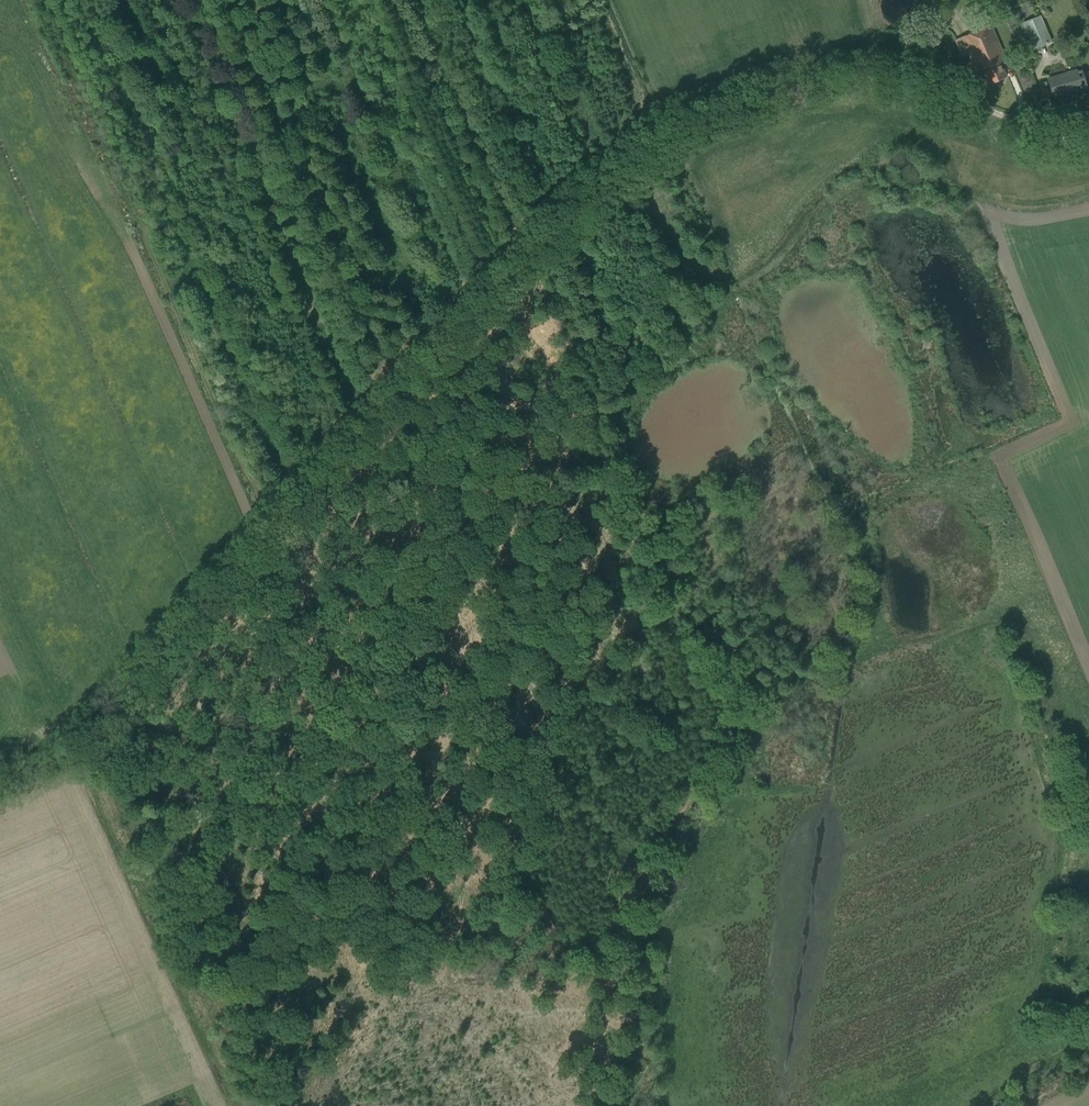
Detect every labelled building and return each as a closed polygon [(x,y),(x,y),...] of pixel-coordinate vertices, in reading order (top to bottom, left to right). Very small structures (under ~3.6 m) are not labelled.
[(1033,48),(1050,41),(1039,16),(1023,23),(1033,48)] [(1007,59),(991,24),(954,39),(962,57),(969,54),(976,72),(982,70),(988,84),(1006,77),(1000,62),(1007,59)] [(1070,94),(1087,89),(1081,71),(1076,72),(1076,70),(1047,79),(1053,95),(1069,90),(1070,94)]
